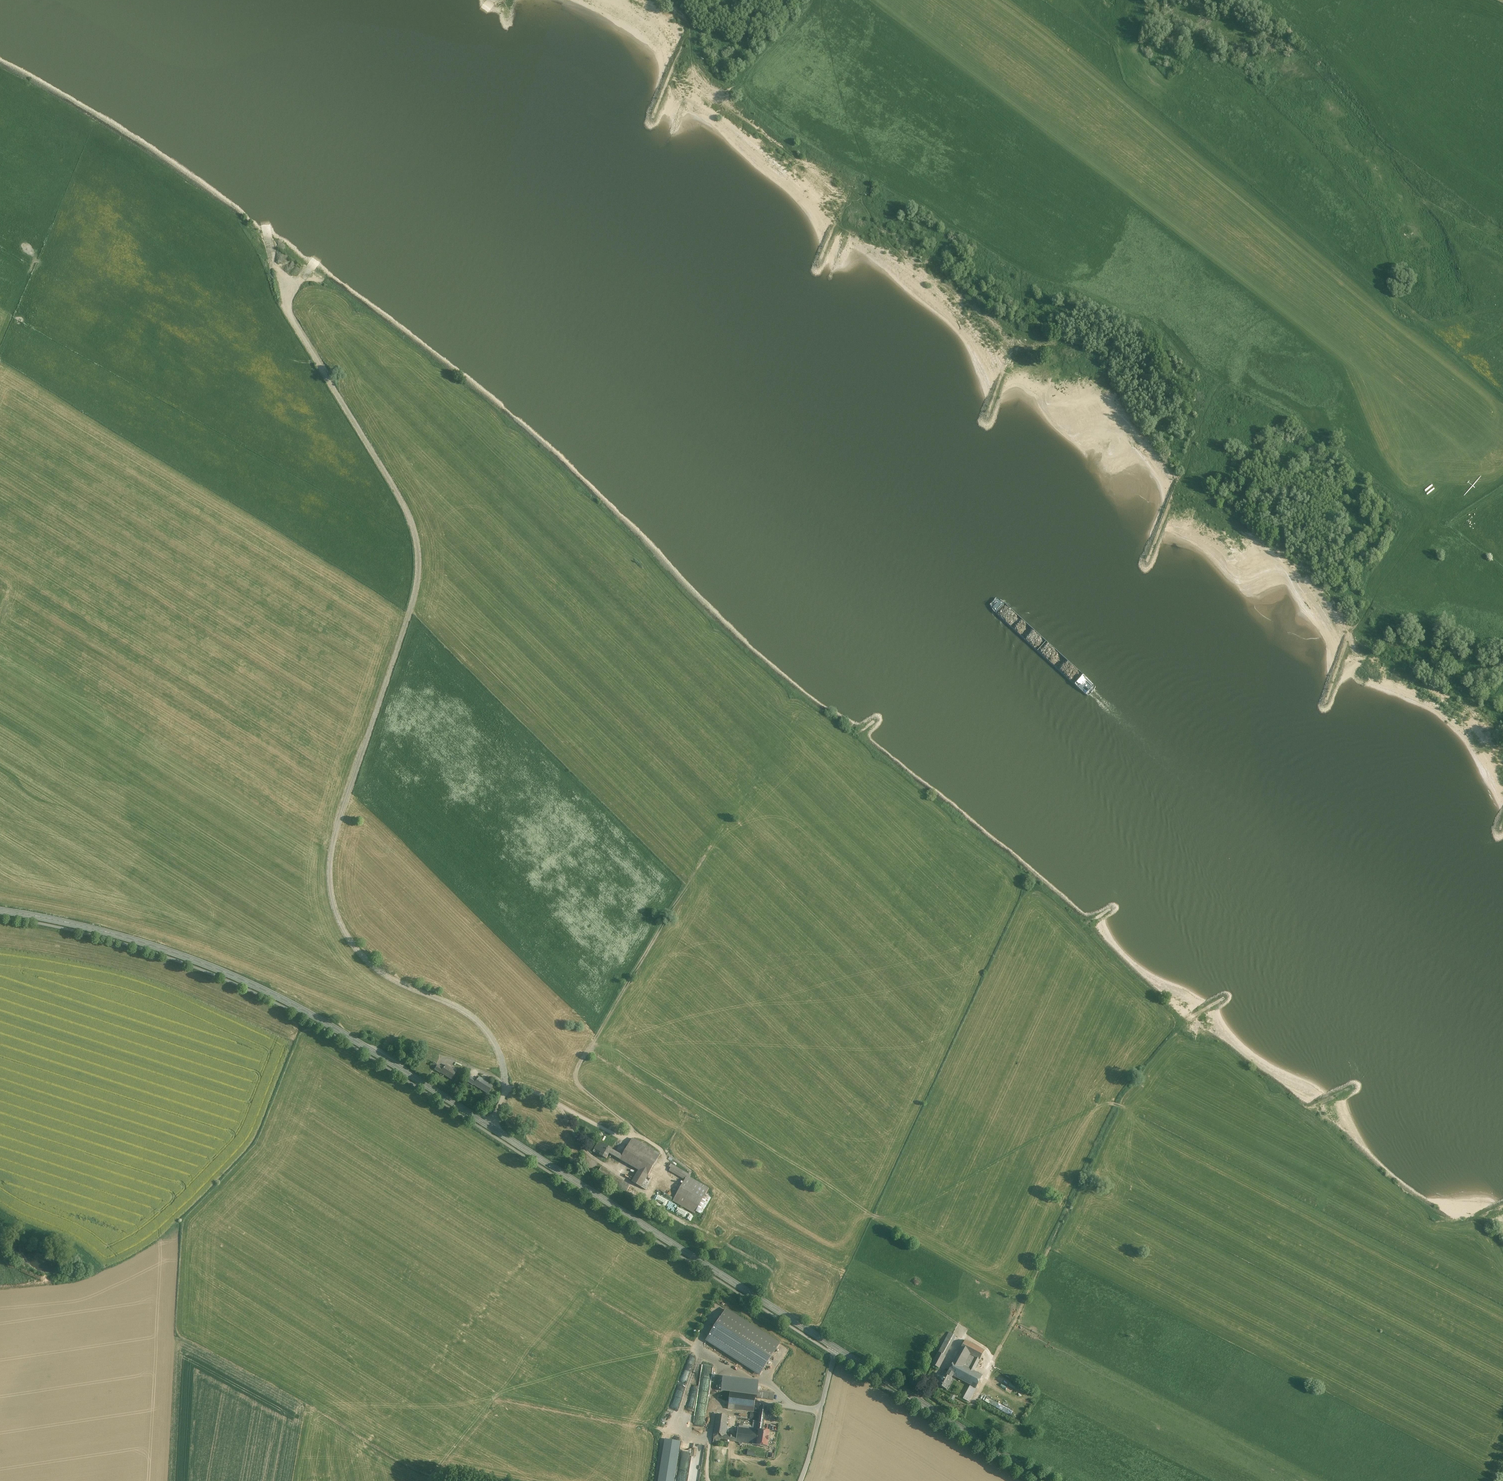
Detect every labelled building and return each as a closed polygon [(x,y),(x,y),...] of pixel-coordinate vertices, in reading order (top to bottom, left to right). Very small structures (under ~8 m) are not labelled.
[(456,1072),(446,1066),(444,1068),(444,1067),(443,1069),(437,1065),(434,1071),(439,1074),(440,1074),(451,1080),(456,1072)] [(493,1086),(479,1077),(477,1080),(476,1081),(473,1079),(471,1084),(473,1086),(474,1085),(488,1094),(493,1086)] [(660,1155),(632,1139),(622,1156),(620,1160),(638,1171),(648,1176),(648,1177),(660,1155)] [(612,1150),(599,1142),(594,1149),(601,1153),(600,1155),(606,1159),(609,1154),(620,1160),(622,1156),(611,1150),(612,1150)] [(690,1176),(672,1166),(670,1169),(668,1171),(685,1180),(687,1176),(689,1177),(690,1176)] [(606,1171),(601,1168),(597,1176),(602,1179),(606,1173),(606,1171)] [(648,1176),(638,1171),(631,1183),(641,1188),(644,1183),(648,1176)] [(618,1180),(606,1173),(602,1179),(615,1186),(618,1180)] [(674,1199),(673,1202),(695,1214),(709,1188),(689,1177),(687,1176),(685,1180),(674,1199)] [(630,1187),(618,1180),(615,1186),(626,1193),(630,1187)] [(674,1199),(659,1191),(657,1195),(672,1203),(673,1202),(674,1199)] [(779,1344),(726,1310),(706,1340),(760,1375),(779,1344)] [(956,1336),(949,1333),(944,1341),(951,1345),(956,1336)] [(970,1369),(954,1361),(948,1373),(953,1376),(976,1388),(982,1376),(974,1371),(984,1351),(965,1341),(960,1350),(975,1358),(970,1369)] [(949,1349),(942,1345),(938,1353),(945,1356),(949,1349)] [(975,1358),(960,1350),(954,1361),(970,1369),(975,1358)] [(938,1353),(932,1365),(939,1369),(945,1356),(938,1353)] [(946,1376),(942,1374),(937,1385),(946,1390),(952,1379),(951,1379),(953,1376),(948,1373),(946,1376)] [(996,1382),(995,1385),(1008,1390),(1010,1387),(996,1382)] [(703,1426),(708,1397),(712,1398),(714,1387),(700,1385),(698,1397),(690,1396),(689,1400),(688,1403),(693,1404),(692,1410),(685,1409),(683,1420),(695,1422),(694,1427),(703,1428),(703,1426)] [(756,1396),(730,1392),(728,1409),(738,1410),(754,1412),(756,1396)] [(1011,1415),(1013,1410),(993,1401),(991,1406),(1011,1415)] [(766,1407),(761,1406),(759,1422),(757,1430),(759,1431),(763,1431),(766,1407)] [(754,1412),(738,1410),(737,1418),(740,1418),(754,1420),(753,1421),(754,1421),(757,1421),(758,1413),(754,1412)] [(728,1416),(716,1415),(715,1424),(727,1426),(728,1416)] [(754,1420),(740,1418),(739,1425),(753,1427),(754,1421),(753,1421),(754,1420)] [(727,1426),(715,1424),(713,1439),(723,1440),(725,1440),(726,1435),(727,1435),(728,1426),(727,1426)] [(752,1430),(738,1428),(737,1437),(736,1442),(740,1442),(739,1444),(742,1444),(742,1443),(757,1445),(759,1431),(752,1430)] [(763,1431),(759,1431),(757,1445),(768,1447),(770,1432),(763,1431)] [(679,1440),(663,1438),(657,1480),(674,1480),(679,1440)]
